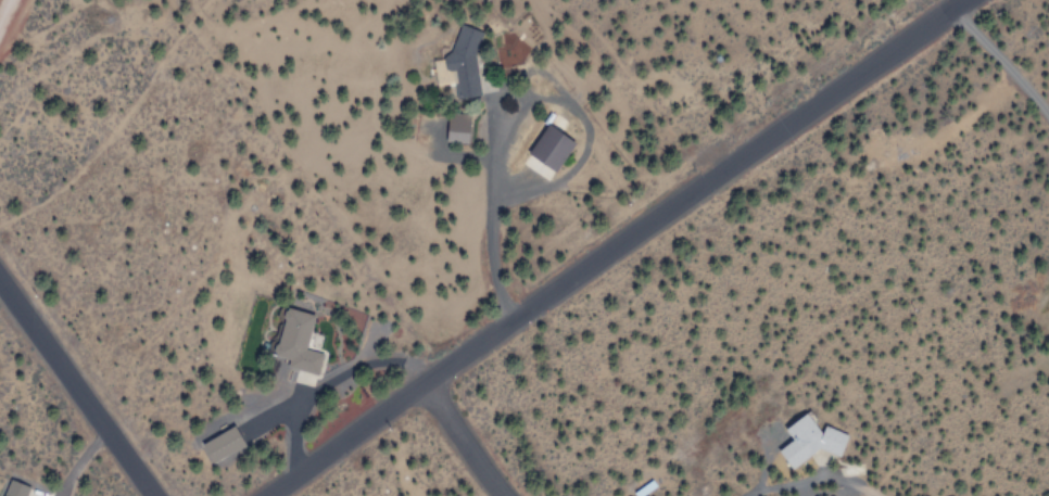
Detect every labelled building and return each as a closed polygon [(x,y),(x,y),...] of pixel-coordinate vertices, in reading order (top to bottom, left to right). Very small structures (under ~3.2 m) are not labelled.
[(480,97),(471,28),(453,30),(456,52),(445,54),(452,101),(480,97)] [(520,164),(547,182),(572,143),(546,126),(520,164)] [(312,316),(285,308),(269,365),(317,377),(324,353),(303,348),(312,316)] [(822,447),(829,456),(846,445),(832,423),(817,433),(805,415),(782,430),(791,442),(776,452),(788,470),(822,447)] [(242,447),(231,427),(199,445),(211,466),(242,447)] [(4,478),(0,489),(0,495),(31,495),(34,488),(4,478)] [(647,479),(632,494),(634,495),(643,495),(654,485),(647,479)]
